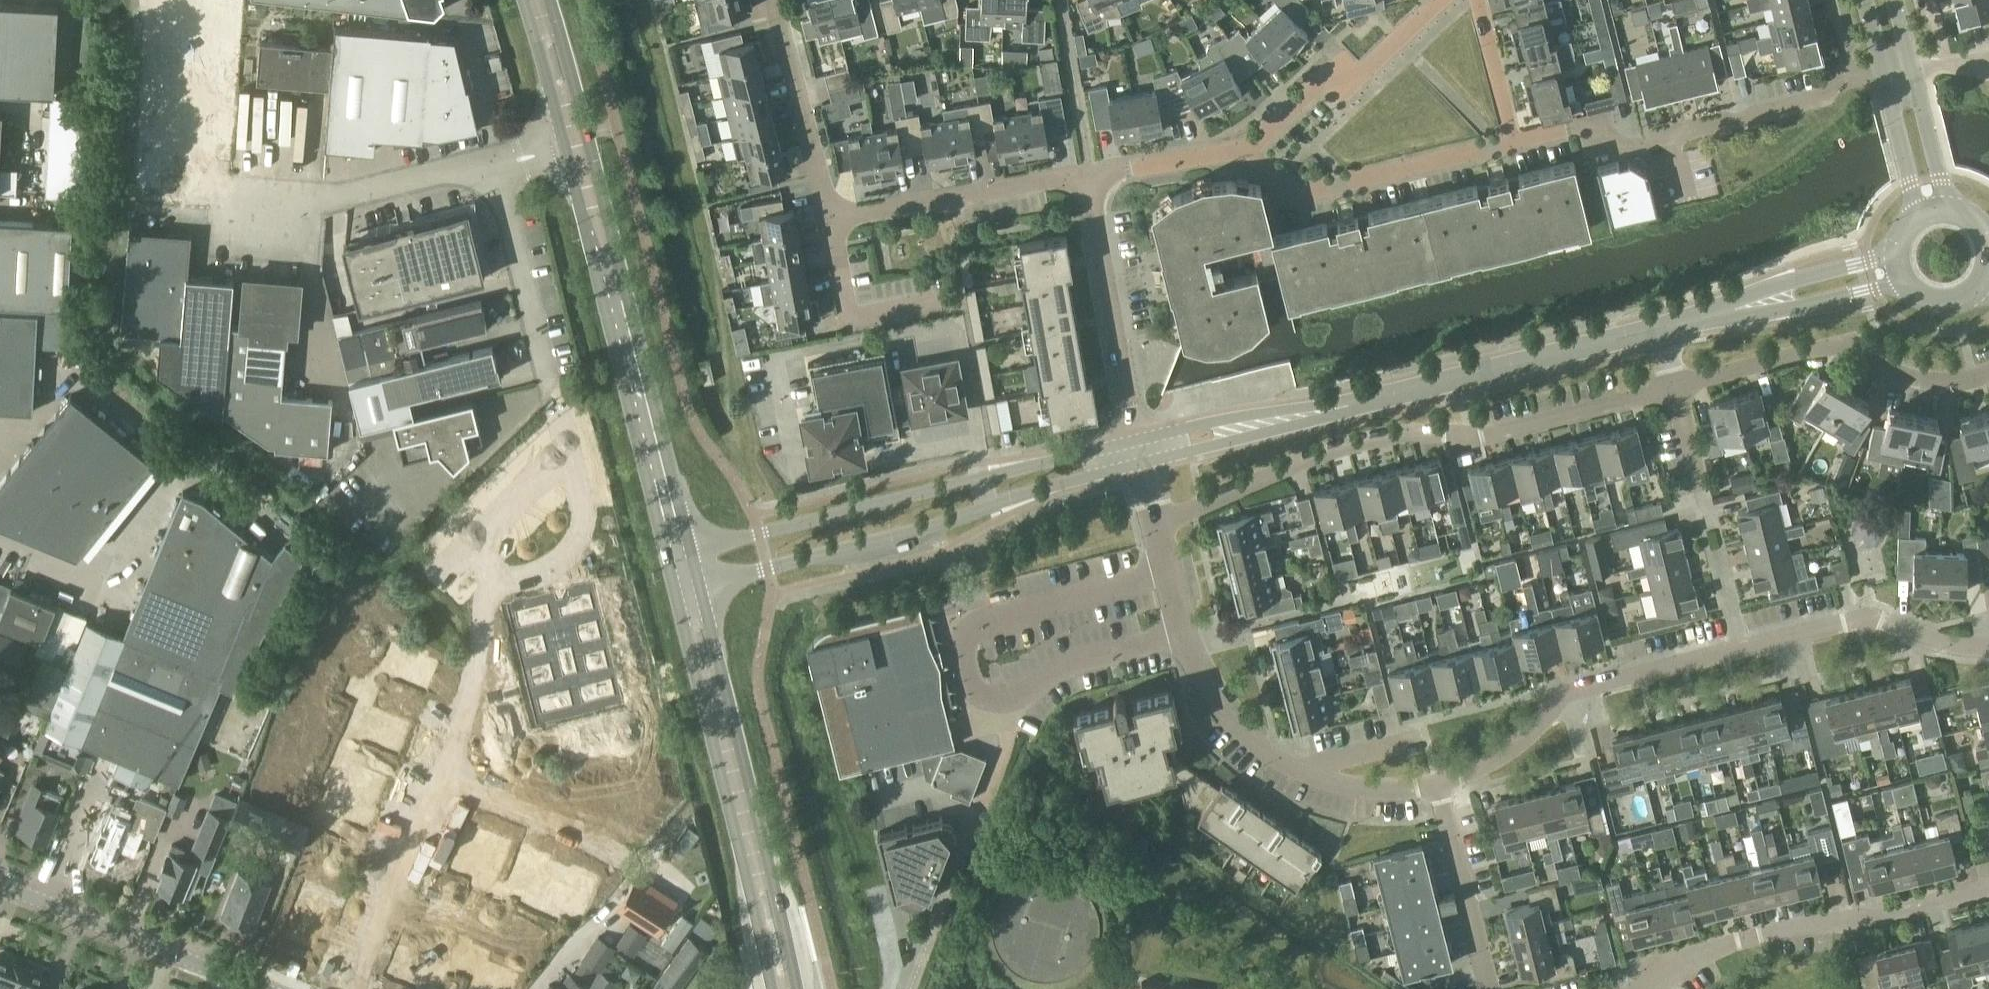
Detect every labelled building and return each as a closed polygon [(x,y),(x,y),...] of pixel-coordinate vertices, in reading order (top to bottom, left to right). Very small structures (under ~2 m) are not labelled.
[(103,8),(104,0),(80,0),(79,6),(103,8)] [(114,215),(115,219),(116,223),(118,226),(121,229),(129,231),(150,233),(151,233),(152,223),(151,222),(152,209),(153,210),(156,177),(154,176),(155,164),(157,164),(159,142),(157,142),(158,129),(160,129),(162,109),(160,109),(161,96),(163,96),(164,86),(162,86),(163,73),(164,73),(166,59),(187,61),(188,50),(240,54),(245,0),(131,0),(116,190),(116,193),(115,202),(114,210),(114,215)] [(434,12),(444,2),(444,0),(326,0),(434,12)] [(701,32),(739,22),(736,11),(752,7),(750,0),(693,0),(701,32)] [(838,25),(831,0),(805,0),(808,9),(810,8),(812,16),(801,19),(805,37),(820,33),(819,30),(838,25)] [(838,25),(841,37),(862,32),(863,37),(878,33),(870,1),(856,5),(854,0),(831,0),(838,25)] [(919,5),(918,0),(879,0),(887,31),(902,27),(897,10),(919,5)] [(919,5),(923,22),(945,16),(957,13),(958,6),(956,0),(918,0),(919,5)] [(980,37),(989,38),(991,20),(1001,21),(1002,0),(981,0),(981,5),(966,4),(965,37),(980,37)] [(1001,21),(1022,22),(1021,39),(1044,40),(1045,7),(1025,7),(1026,0),(1002,0),(1001,21)] [(1116,0),(1077,0),(1076,1),(1088,31),(1107,23),(1106,15),(1121,13),(1116,0)] [(1294,54),(1295,54),(1293,52),(1298,46),(1303,39),(1302,38),(1307,33),(1298,23),(1310,9),(1301,0),(1276,0),(1280,4),(1263,20),(1294,54)] [(1347,15),(1383,6),(1382,0),(1343,0),(1347,15)] [(1514,38),(1550,29),(1568,25),(1562,0),(1551,0),(1544,2),(1516,9),(1518,20),(1510,22),(1514,38)] [(1516,9),(1544,2),(1543,0),(1513,0),(1516,9)] [(1698,6),(1696,0),(1674,0),(1672,1),(1674,12),(1698,6)] [(1715,11),(1733,10),(1733,0),(1714,0),(1715,11)] [(1763,0),(1760,0),(1747,3),(1749,11),(1765,7),(1763,0)] [(1775,18),(1810,10),(1808,0),(1771,0),(1775,18)] [(1959,19),(1988,12),(1988,0),(1954,0),(1959,19)] [(53,93),(57,6),(0,3),(0,91),(53,93)] [(1646,21),(1643,6),(1627,10),(1631,25),(1646,21)] [(1771,33),(1756,37),(1758,45),(1781,39),(1815,31),(1810,10),(1775,18),(1768,20),(1771,32),(1771,33)] [(1294,54),(1263,20),(1246,36),(1239,29),(1228,37),(1250,69),(1265,58),(1272,65),(1277,60),(1279,62),(1286,58),(1292,52),(1294,54)] [(1670,54),(1660,56),(1669,95),(1693,89),(1683,50),(1676,22),(1668,24),(1673,45),(1668,46),(1670,54)] [(330,85),(325,146),(343,148),(346,157),(374,150),(375,135),(392,136),(394,146),(422,139),(423,135),(437,136),(478,127),(468,86),(466,86),(455,38),(431,36),(431,34),(335,27),(333,45),(260,39),(257,79),(330,85)] [(1526,52),(1529,63),(1557,56),(1573,52),(1571,44),(1567,42),(1554,45),(1550,29),(1514,38),(1518,54),(1526,52)] [(725,71),(759,63),(758,58),(764,56),(760,38),(744,42),(741,31),(711,38),(714,50),(719,49),(725,71)] [(1600,45),(1612,43),(1609,31),(1597,34),(1600,45)] [(1772,49),(1776,64),(1786,62),(1821,53),(1815,31),(1758,45),(1759,53),(1772,49)] [(1250,69),(1228,37),(1225,33),(1207,44),(1204,49),(1206,51),(1197,56),(1202,66),(1223,108),(1223,107),(1222,105),(1229,101),(1235,96),(1235,94),(1241,91),(1235,79),(1250,69)] [(1726,43),(1728,52),(1740,49),(1738,40),(1726,43)] [(1683,50),(1693,89),(1717,83),(1716,77),(1727,74),(1719,42),(1683,50)] [(1612,43),(1600,45),(1603,57),(1615,54),(1612,43)] [(1044,48),(1030,48),(1030,60),(1044,60),(1044,48)] [(1746,73),(1740,49),(1728,52),(1734,76),(1746,73)] [(1523,77),(1527,93),(1564,83),(1560,68),(1573,65),(1575,61),(1573,52),(1557,56),(1529,63),(1532,74),(1523,77)] [(1645,101),(1669,95),(1660,56),(1624,65),(1632,98),(1643,95),(1645,101)] [(725,71),(717,73),(722,94),(730,92),(764,84),(759,63),(725,71)] [(1222,108),(1223,108),(1202,66),(1181,77),(1177,69),(1165,72),(1177,110),(1194,104),(1198,112),(1205,109),(1206,111),(1213,109),(1221,105),(1222,108)] [(828,88),(852,82),(848,67),(824,73),(828,88)] [(1614,100),(1626,97),(1619,70),(1607,73),(1614,100)] [(1160,115),(1177,110),(1165,72),(1153,76),(1155,90),(1132,94),(1140,139),(1141,139),(1140,136),(1148,134),(1156,131),(1155,129),(1162,128),(1160,115)] [(1061,85),(1060,80),(1044,82),(1045,88),(1061,85)] [(857,81),(852,82),(828,88),(831,100),(860,93),(857,81)] [(875,82),(875,99),(894,99),(894,82),(875,82)] [(1564,83),(1527,93),(1532,109),(1540,106),(1543,118),(1582,109),(1580,100),(1576,97),(1574,98),(1568,99),(1564,83)] [(730,92),(722,94),(727,115),(735,113),(769,105),(764,84),(730,92)] [(1140,139),(1132,94),(1109,98),(1106,85),(1088,88),(1095,125),(1113,124),(1115,137),(1122,135),(1123,137),(1131,137),(1139,136),(1139,139),(1140,139)] [(682,104),(691,102),(688,89),(679,91),(682,104)] [(1017,112),(1025,159),(1040,157),(1038,150),(1048,148),(1045,128),(1056,126),(1051,96),(1039,98),(1041,108),(1017,112)] [(1025,159),(1017,112),(993,117),(990,100),(978,102),(983,132),(995,129),(1000,157),(1010,155),(1011,162),(1025,159)] [(682,104),(686,117),(694,115),(691,102),(682,104)] [(978,102),(942,108),(944,118),(953,165),(967,163),(965,156),(975,154),(972,134),(983,132),(978,102)] [(735,113),(727,115),(732,136),(774,125),(769,105),(735,113)] [(953,165),(944,118),(920,123),(918,112),(906,114),(912,144),(923,142),(927,163),(937,161),(938,168),(953,165)] [(896,127),(872,131),(881,178),(895,176),(894,169),(904,167),(900,147),(912,144),(906,114),(894,117),(896,127)] [(732,136),(731,136),(737,157),(746,155),(780,146),(774,125),(732,136)] [(690,133),(693,146),(702,144),(698,131),(690,133)] [(867,181),(881,178),(872,131),(848,136),(855,176),(865,174),(867,181)] [(702,144),(693,146),(696,159),(705,157),(702,144)] [(780,146),(746,155),(751,177),(746,179),(749,190),(779,183),(776,172),(792,167),(788,149),(781,151),(780,146)] [(1646,171),(1647,170),(1641,166),(1643,164),(1635,159),(1634,162),(1628,159),(1627,160),(1628,160),(1628,161),(1619,163),(1618,161),(1596,167),(1609,221),(1656,210),(1649,179),(1647,180),(1645,171),(1646,171)] [(1574,161),(1272,236),(1264,204),(1270,203),(1268,192),(1262,193),(1259,184),(1247,182),(1248,176),(1237,175),(1236,181),(1231,180),(1214,182),(1212,182),(1211,176),(1201,177),(1191,181),(1193,187),(1192,187),(1175,194),(1171,197),(1168,192),(1159,199),(1162,204),(1152,211),(1154,220),(1148,221),(1151,233),(1157,231),(1163,255),(1162,256),(1171,293),(1173,293),(1174,300),(1178,317),(1173,318),(1175,329),(1181,328),(1184,337),(1206,343),(1217,342),(1240,337),(1250,332),(1267,316),(1259,282),(1281,276),(1288,302),(1298,299),(1299,303),(1316,301),(1332,295),(1331,291),(1395,275),(1396,279),(1413,277),(1429,271),(1428,267),(1449,262),(1450,266),(1467,263),(1483,257),(1482,254),(1546,238),(1547,241),(1564,239),(1580,233),(1579,229),(1590,227),(1589,222),(1588,222),(1574,161)] [(16,171),(17,167),(0,166),(0,191),(15,192),(16,171)] [(763,237),(797,231),(797,226),(804,225),(800,207),(784,210),(782,198),(752,203),(754,215),(759,214),(763,237)] [(360,309),(484,278),(468,212),(344,243),(360,309)] [(47,306),(67,307),(69,265),(71,223),(0,220),(0,303),(47,306)] [(229,340),(230,324),(234,281),(186,277),(189,236),(151,233),(150,233),(129,231),(120,331),(160,335),(157,371),(215,412),(221,412),(222,411),(229,340)] [(801,252),(797,231),(763,237),(751,239),(755,261),(767,259),(767,258),(801,252)] [(1019,242),(1025,278),(1021,278),(1040,387),(1045,386),(1051,421),(1098,413),(1093,388),(1088,389),(1087,378),(1065,260),(1070,259),(1065,234),(1019,242)] [(964,284),(972,282),(967,251),(958,252),(964,284)] [(723,267),(732,265),(729,252),(720,254),(723,267)] [(770,280),(805,273),(801,252),(767,258),(767,259),(770,280)] [(732,265),(723,267),(726,280),(735,278),(732,265)] [(763,303),(774,301),(809,295),(805,273),(770,280),(759,282),(763,303)] [(296,331),(300,281),(245,276),(241,325),(251,326),(250,332),(286,336),(286,330),(296,331)] [(983,338),(977,310),(973,286),(965,288),(974,339),(983,338)] [(735,307),(734,300),(732,294),(723,296),(726,310),(735,307)] [(774,301),(778,324),(774,325),(776,337),(806,331),(804,320),(820,317),(817,298),(810,299),(809,295),(774,301)] [(338,336),(337,336),(360,426),(413,413),(409,397),(489,377),(497,364),(492,346),(426,363),(421,343),(487,326),(481,300),(352,333),(338,336)] [(32,410),(37,312),(0,310),(0,409),(32,410)] [(333,316),(338,336),(352,333),(347,312),(333,316)] [(280,395),(286,336),(250,332),(251,326),(241,325),(230,324),(229,340),(222,411),(267,442),(274,443),(273,447),(326,452),(331,399),(280,395)] [(749,350),(744,326),(731,329),(737,353),(749,350)] [(985,397),(994,395),(984,344),(975,345),(985,397)] [(894,382),(890,383),(884,347),(807,362),(814,397),(828,394),(831,407),(802,412),(812,463),(863,453),(858,429),(870,427),(872,440),(900,434),(897,420),(913,418),(908,390),(899,391),(895,389),(894,382)] [(714,380),(713,375),(710,363),(709,357),(699,359),(704,383),(714,380)] [(908,390),(913,418),(913,420),(964,410),(955,359),(904,369),(906,380),(894,382),(895,389),(899,391),(908,390)] [(1824,427),(1846,389),(1824,377),(1815,393),(1801,385),(1786,412),(1800,421),(1803,416),(1824,427)] [(1846,389),(1824,427),(1824,428),(1845,439),(1841,445),(1854,452),(1870,424),(1858,418),(1868,402),(1846,389)] [(1734,396),(1745,439),(1768,433),(1769,439),(1783,436),(1775,405),(1763,408),(1758,390),(1734,396)] [(0,480),(0,523),(77,554),(153,459),(70,393),(0,480)] [(1722,445),(1745,439),(1734,396),(1710,402),(1714,420),(1702,423),(1710,454),(1723,451),(1722,445)] [(985,401),(991,432),(999,431),(993,399),(985,401)] [(428,411),(438,452),(454,468),(470,452),(468,444),(483,441),(473,400),(428,411)] [(1903,463),(1913,414),(1889,409),(1885,427),(1873,425),(1866,456),(1903,463)] [(403,461),(438,452),(428,411),(416,414),(393,420),(403,461)] [(1988,456),(1988,433),(1984,412),(1959,418),(1964,435),(1951,438),(1959,471),(1974,467),(1972,460),(1988,456)] [(1913,414),(1903,463),(1904,463),(1904,462),(1927,466),(1927,468),(1940,471),(1946,440),(1934,437),(1938,419),(1913,414)] [(1615,430),(1625,470),(1646,464),(1636,424),(1615,430)] [(1624,470),(1625,470),(1615,430),(1594,435),(1602,468),(1622,462),(1624,470)] [(1605,479),(1602,468),(1594,435),(1573,440),(1581,473),(1587,497),(1596,495),(1592,482),(1605,479)] [(1560,478),(1581,473),(1573,440),(1552,446),(1560,478)] [(1548,481),(1560,478),(1552,446),(1531,451),(1545,507),(1554,505),(1548,481)] [(1510,456),(1518,489),(1521,501),(1533,498),(1536,510),(1545,507),(1531,451),(1510,456)] [(1497,494),(1518,489),(1510,456),(1489,461),(1497,494)] [(1419,462),(1429,503),(1450,497),(1448,490),(1440,457),(1419,462)] [(1500,505),(1497,494),(1489,461),(1467,467),(1475,499),(1478,507),(1479,507),(1479,506),(1492,503),(1495,514),(1502,512),(1500,505)] [(1429,505),(1429,503),(1419,462),(1398,468),(1406,500),(1408,510),(1429,505)] [(1394,503),(1406,500),(1398,468),(1376,473),(1391,531),(1400,529),(1397,517),(1398,517),(1394,503)] [(1383,534),(1391,531),(1376,473),(1356,478),(1364,511),(1365,517),(1377,514),(1379,522),(1380,521),(1383,534)] [(1731,477),(1734,491),(1754,486),(1750,473),(1731,477)] [(1352,514),(1364,511),(1356,478),(1335,484),(1347,532),(1349,540),(1358,538),(1352,514)] [(1340,534),(1347,532),(1335,484),(1313,489),(1321,522),(1321,521),(1323,529),(1338,525),(1340,534)] [(1744,537),(1783,527),(1777,503),(1782,501),(1779,488),(1745,497),(1747,509),(1738,511),(1739,514),(1736,515),(1737,516),(1739,525),(1741,525),(1744,537)] [(1296,499),(1302,523),(1315,520),(1309,496),(1296,499)] [(233,689),(303,555),(285,540),(272,556),(202,498),(192,523),(172,516),(123,633),(86,619),(68,664),(48,712),(43,725),(70,736),(178,781),(220,684),(233,689)] [(1660,500),(1634,507),(1637,519),(1663,513),(1660,500)] [(1500,505),(1502,512),(1503,518),(1512,515),(1509,503),(1500,505)] [(1625,509),(1628,522),(1637,519),(1634,507),(1625,509)] [(1222,543),(1262,533),(1257,511),(1218,521),(1217,520),(1216,520),(1222,543)] [(1608,515),(1592,519),(1595,530),(1611,526),(1608,515)] [(1645,563),(1684,553),(1681,540),(1683,540),(1681,531),(1681,530),(1678,530),(1678,527),(1667,529),(1665,519),(1610,532),(1614,547),(1640,541),(1645,563)] [(1471,544),(1466,521),(1457,523),(1462,546),(1471,544)] [(1747,550),(1750,562),(1789,552),(1785,536),(1805,532),(1802,522),(1783,527),(1744,537),(1745,540),(1743,540),(1743,542),(1743,541),(1745,550),(1747,550)] [(1305,534),(1308,544),(1320,541),(1317,531),(1305,534)] [(1532,546),(1548,542),(1545,531),(1530,534),(1532,546)] [(1227,564),(1268,554),(1282,551),(1280,545),(1276,542),(1265,545),(1262,533),(1222,543),(1227,564)] [(1609,572),(1599,534),(1582,539),(1592,576),(1609,572)] [(1940,552),(1938,590),(1964,591),(1965,565),(1980,562),(1976,534),(1962,536),(1964,553),(1940,552)] [(1938,590),(1940,552),(1925,551),(1925,537),(1898,536),(1897,562),(1913,563),(1912,589),(1938,590)] [(1450,550),(1446,537),(1438,539),(1441,552),(1450,550)] [(1988,537),(1977,538),(1981,563),(1988,561),(1988,538),(1988,537)] [(1508,538),(1499,541),(1502,553),(1511,551),(1508,538)] [(1438,539),(1429,541),(1432,554),(1441,552),(1438,539)] [(1320,541),(1308,544),(1310,555),(1323,552),(1320,541)] [(1570,556),(1566,543),(1553,546),(1557,559),(1570,556)] [(1383,552),(1370,554),(1371,568),(1384,567),(1383,552)] [(1767,586),(1770,597),(1818,585),(1815,572),(1796,577),(1789,552),(1750,562),(1754,575),(1751,575),(1754,584),(1753,584),(1754,585),(1756,585),(1757,588),(1767,586)] [(1651,588),(1690,578),(1687,566),(1689,565),(1687,556),(1687,555),(1685,555),(1684,553),(1645,563),(1626,567),(1628,577),(1647,572),(1651,588)] [(1232,585),(1273,575),(1268,554),(1227,564),(1232,585)] [(1835,581),(1848,578),(1843,559),(1831,561),(1835,581)] [(1336,578),(1348,575),(1346,566),(1333,569),(1336,578)] [(1273,575),(1232,585),(1238,608),(1239,608),(1239,607),(1267,600),(1270,612),(1295,605),(1296,606),(1303,604),(1300,594),(1293,596),(1292,593),(1290,594),(1289,589),(1284,584),(1276,586),(1273,575)] [(1690,578),(1651,588),(1657,613),(1636,618),(1639,630),(1689,617),(1687,606),(1697,604),(1696,601),(1698,600),(1698,599),(1697,599),(1695,590),(1693,590),(1690,578)] [(40,638),(48,618),(54,602),(27,591),(26,594),(1,583),(2,581),(0,580),(0,622),(40,638)] [(1541,657),(1562,651),(1550,606),(1538,609),(1531,582),(1522,584),(1526,600),(1527,600),(1541,657)] [(591,587),(507,609),(536,723),(619,702),(591,587)] [(1562,603),(1550,606),(1562,651),(1582,646),(1574,614),(1568,590),(1559,592),(1562,603)] [(1521,614),(1508,617),(1511,630),(1513,637),(1520,662),(1541,657),(1527,600),(1526,600),(1518,602),(1521,614)] [(1574,614),(1582,646),(1604,641),(1594,601),(1582,604),(1584,611),(1574,614)] [(48,712),(68,664),(86,615),(54,602),(40,638),(36,649),(38,649),(37,654),(41,656),(22,701),(48,712)] [(807,643),(806,644),(815,680),(816,679),(839,773),(861,767),(954,744),(948,717),(947,718),(941,693),(939,666),(928,642),(922,617),(923,617),(921,611),(920,606),(920,605),(901,610),(830,628),(825,629),(820,632),(817,636),(814,640),(811,644),(808,645),(807,643)] [(1298,618),(1273,625),(1281,623),(1285,636),(1272,639),(1272,638),(1270,639),(1271,642),(1269,643),(1273,661),(1276,660),(1276,662),(1317,651),(1326,649),(1321,628),(1325,627),(1322,614),(1299,620),(1298,618)] [(1486,618),(1490,631),(1498,629),(1495,616),(1486,618)] [(1492,643),(1490,631),(1486,618),(1478,621),(1480,632),(1481,637),(1470,640),(1480,680),(1500,675),(1492,643)] [(1480,680),(1470,640),(1457,643),(1453,627),(1444,629),(1459,685),(1480,680)] [(1438,691),(1459,685),(1444,629),(1436,631),(1439,643),(1438,643),(1440,648),(1428,651),(1430,658),(1438,691)] [(28,644),(0,633),(0,674),(13,680),(28,644)] [(1438,691),(1430,658),(1418,661),(1415,649),(1412,637),(1403,640),(1417,696),(1438,691)] [(1522,669),(1520,662),(1513,637),(1492,643),(1500,675),(1522,669)] [(1395,701),(1417,696),(1403,640),(1402,640),(1403,644),(1393,646),(1396,659),(1385,661),(1395,701)] [(391,644),(380,670),(422,688),(433,661),(422,656),(423,653),(404,645),(402,649),(391,644)] [(1363,651),(1366,661),(1378,658),(1376,648),(1363,651)] [(1281,683),(1322,672),(1317,651),(1276,662),(1281,683)] [(1378,658),(1366,661),(1368,672),(1381,669),(1378,658)] [(1287,704),(1327,693),(1324,682),(1335,679),(1337,676),(1336,669),(1322,672),(1281,683),(1287,704)] [(1888,683),(1896,717),(1898,724),(1912,720),(1914,727),(1917,729),(1922,728),(1924,736),(1941,732),(1933,699),(1916,703),(1910,678),(1888,683)] [(1377,707),(1389,704),(1383,679),(1371,682),(1377,707)] [(1962,688),(1967,707),(1978,704),(1983,723),(1988,722),(1988,681),(1962,688)] [(1876,722),(1896,717),(1888,683),(1888,685),(1868,690),(1876,722)] [(1112,706),(1111,704),(1073,714),(1083,753),(1094,750),(1099,771),(1102,773),(1106,787),(1119,783),(1122,785),(1161,776),(1163,772),(1180,783),(1185,803),(1200,813),(1197,818),(1295,886),(1305,872),(1307,873),(1322,852),(1221,782),(1219,786),(1173,756),(1175,752),(1170,731),(1182,728),(1172,689),(1125,701),(1125,698),(1123,695),(1119,694),(1115,695),(1113,698),(1113,701),(1114,706),(1112,706)] [(1878,729),(1876,722),(1868,690),(1847,695),(1847,694),(1846,694),(1856,734),(1858,739),(1869,736),(1874,755),(1884,753),(1880,741),(1878,729)] [(270,708),(231,693),(212,745),(252,759),(270,708)] [(1292,726),(1294,726),(1294,725),(1333,715),(1327,693),(1287,704),(1292,726)] [(1856,734),(1846,694),(1825,699),(1829,719),(1812,723),(1820,756),(1847,749),(1844,737),(1856,734)] [(1759,701),(1767,735),(1769,742),(1781,738),(1784,751),(1805,745),(1798,718),(1787,721),(1780,695),(1759,701)] [(1360,717),(1372,714),(1368,698),(1356,702),(1360,717)] [(1759,702),(1738,707),(1751,759),(1760,757),(1758,749),(1770,746),(1769,742),(1767,735),(1759,701),(1758,701),(1759,702)] [(1717,713),(1728,757),(1740,754),(1742,761),(1751,759),(1738,707),(1717,713)] [(365,708),(354,734),(396,752),(407,725),(365,708)] [(1717,760),(1728,757),(1717,713),(1696,718),(1709,769),(1719,767),(1717,760)] [(1675,723),(1683,755),(1687,768),(1699,765),(1700,772),(1709,769),(1696,718),(1675,723)] [(1983,723),(1988,743),(1976,746),(1981,765),(1988,763),(1988,722),(1983,723)] [(1675,723),(1654,728),(1662,761),(1683,755),(1675,723)] [(62,758),(70,736),(43,725),(35,746),(34,747),(40,749),(62,758)] [(1878,729),(1880,741),(1890,739),(1887,727),(1878,729)] [(1634,732),(1633,732),(1644,778),(1656,775),(1658,782),(1667,780),(1664,768),(1662,761),(1654,728),(1634,734),(1634,732)] [(1644,778),(1633,732),(1612,738),(1618,763),(1600,768),(1607,795),(1634,788),(1631,777),(1643,774),(1644,778)] [(961,746),(942,751),(919,756),(924,777),(933,775),(931,780),(952,788),(950,792),(969,799),(986,756),(961,746)] [(340,764),(331,786),(372,803),(382,779),(357,769),(361,757),(337,747),(332,760),(340,764)] [(1929,772),(1943,768),(1940,753),(1926,756),(1929,772)] [(1676,778),(1673,765),(1664,768),(1667,780),(1676,778)] [(1980,769),(1984,787),(1988,787),(1988,767),(1980,769)] [(1875,800),(1890,795),(1884,780),(1869,786),(1875,800)] [(1579,781),(1558,786),(1569,832),(1590,827),(1592,834),(1606,830),(1599,803),(1586,806),(1579,781)] [(1769,784),(1758,786),(1760,796),(1771,793),(1769,784)] [(21,831),(45,841),(58,811),(57,811),(63,796),(35,785),(23,814),(27,816),(21,831)] [(314,805),(308,818),(333,828),(337,816),(363,827),(365,822),(369,820),(373,810),(372,805),(372,803),(331,786),(322,808),(314,805)] [(1557,788),(1537,793),(1547,832),(1554,859),(1563,857),(1557,835),(1569,832),(1558,786),(1557,787),(1557,788)] [(1749,799),(1760,796),(1758,786),(1746,789),(1749,799)] [(1821,787),(1808,790),(1814,814),(1827,810),(1821,787)] [(1516,797),(1526,837),(1547,832),(1537,793),(1517,798),(1516,797)] [(1728,806),(1724,793),(1714,796),(1717,809),(1728,806)] [(253,822),(270,829),(267,838),(298,850),(309,822),(240,794),(229,822),(250,831),(253,822)] [(131,817),(109,809),(90,858),(114,867),(116,862),(130,867),(145,829),(156,833),(166,805),(140,795),(131,817)] [(1706,812),(1717,809),(1714,796),(1702,799),(1706,812)] [(1500,828),(1489,830),(1496,858),(1517,853),(1514,841),(1526,837),(1516,797),(1494,802),(1500,828)] [(1693,812),(1690,798),(1673,803),(1673,804),(1676,817),(1693,812)] [(1850,818),(1870,813),(1866,799),(1847,804),(1850,818)] [(1770,804),(1752,809),(1750,801),(1727,807),(1732,829),(1774,819),(1770,804)] [(169,853),(161,872),(165,873),(160,885),(183,894),(195,864),(209,869),(216,854),(233,810),(214,803),(205,826),(209,827),(201,848),(194,864),(181,858),(185,847),(171,842),(167,853),(169,853)] [(1668,819),(1676,817),(1673,804),(1665,806),(1668,819)] [(1950,841),(1963,838),(1956,810),(1934,816),(1938,835),(1927,838),(1935,872),(1957,866),(1950,841)] [(906,824),(877,831),(885,864),(889,863),(889,865),(886,866),(893,895),(898,894),(902,898),(903,899),(908,901),(909,901),(914,902),(916,901),(921,900),(922,899),(926,896),(931,898),(942,870),(939,868),(942,859),(945,860),(956,832),(953,831),(952,831),(951,831),(953,826),(952,824),(952,823),(951,821),(950,820),(949,819),(948,819),(947,818),(945,818),(942,819),(941,815),(912,823),(913,826),(907,827),(906,824)] [(1935,872),(1927,838),(1914,841),(1909,822),(1901,824),(1914,876),(1934,870),(1934,872),(1935,872)] [(1893,833),(1882,836),(1885,848),(1893,882),(1894,882),(1894,881),(1914,876),(1901,824),(1891,826),(1893,833)] [(1809,841),(1788,846),(1789,847),(1800,891),(1821,885),(1815,860),(1839,854),(1832,825),(1807,831),(1809,841)] [(468,826),(451,868),(471,877),(470,880),(487,887),(504,847),(490,841),(492,836),(468,826)] [(1661,827),(1651,830),(1655,847),(1665,844),(1661,827)] [(1761,865),(1749,868),(1757,900),(1778,895),(1765,843),(1764,843),(1762,835),(1760,827),(1752,829),(1754,837),(1757,845),(1760,858),(1761,865)] [(1868,832),(1841,839),(1848,866),(1865,862),(1871,887),(1893,882),(1885,848),(1882,836),(1869,839),(1868,832)] [(1775,841),(1765,843),(1778,895),(1799,890),(1799,891),(1800,891),(1789,847),(1777,850),(1775,841)] [(1434,898),(1421,844),(1374,856),(1404,974),(1451,962),(1437,909),(1456,904),(1453,893),(1434,898)] [(521,848),(504,890),(524,898),(522,902),(538,909),(555,868),(543,863),(545,858),(521,848)] [(1733,852),(1723,854),(1726,863),(1736,905),(1757,900),(1749,868),(1747,858),(1735,861),(1733,852)] [(1707,878),(1716,911),(1736,905),(1726,863),(1723,854),(1715,856),(1719,875),(1707,878)] [(1558,875),(1554,859),(1544,861),(1548,878),(1558,875)] [(1690,862),(1682,864),(1685,879),(1697,924),(1697,923),(1695,916),(1716,911),(1707,878),(1705,868),(1693,871),(1690,862)] [(1514,885),(1531,881),(1527,865),(1509,870),(1514,885)] [(1243,867),(1235,878),(1247,886),(1254,874),(1243,867)] [(555,868),(538,909),(555,915),(557,911),(577,920),(593,878),(570,868),(568,873),(555,868)] [(238,870),(221,913),(253,926),(270,883),(238,870)] [(1050,982),(1063,980),(1074,974),(1084,966),(1092,956),(1098,944),(1100,931),(1099,918),(1094,905),(1088,894),(1078,885),(1067,878),(1054,875),(1041,874),(1028,877),(1017,882),(1006,891),(998,901),(993,913),(991,926),(992,939),(996,952),(1003,963),(1013,972),(1024,978),(1037,982),(1050,982)] [(1670,875),(1663,877),(1676,929),(1697,924),(1685,879),(1672,883),(1670,875)] [(1655,934),(1676,929),(1663,877),(1654,879),(1656,887),(1644,890),(1655,935),(1655,934)] [(1340,897),(1353,894),(1349,878),(1336,881),(1340,897)] [(306,885),(293,879),(282,904),(294,909),(284,935),(310,946),(315,934),(319,936),(326,917),(323,915),(327,904),(303,893),(306,885)] [(1655,935),(1644,890),(1622,895),(1619,880),(1605,883),(1614,919),(1627,915),(1633,941),(1655,935)] [(1505,909),(1510,931),(1544,922),(1551,921),(1548,908),(1560,905),(1554,883),(1527,890),(1530,903),(1505,909)] [(631,884),(617,906),(641,920),(654,901),(631,884)] [(410,981),(427,940),(405,931),(409,922),(395,916),(385,941),(397,946),(386,972),(410,981)] [(1544,922),(1510,931),(1516,952),(1549,943),(1558,941),(1555,929),(1573,925),(1571,917),(1563,918),(1551,921),(1544,922)] [(1973,924),(1983,965),(1988,964),(1988,920),(1973,924)] [(1353,944),(1365,941),(1360,924),(1349,927),(1353,944)] [(1983,965),(1973,924),(1947,930),(1954,955),(1942,958),(1950,988),(1956,988),(1969,986),(1973,980),(1970,969),(1983,965)] [(595,934),(579,960),(592,968),(600,955),(608,943),(595,934)] [(705,949),(690,937),(675,955),(676,956),(652,988),(678,988),(694,968),(692,966),(705,949)] [(1894,944),(1905,986),(1928,980),(1925,967),(1937,964),(1930,939),(1908,944),(1907,940),(1894,944)] [(427,940),(410,981),(413,982),(415,986),(422,988),(428,988),(429,988),(430,988),(436,988),(445,965),(457,970),(466,945),(453,940),(449,949),(427,940)] [(1549,943),(1516,952),(1521,973),(1546,967),(1549,978),(1577,971),(1572,951),(1561,954),(1558,941),(1549,943)] [(1905,986),(1894,944),(1880,947),(1881,951),(1856,957),(1862,983),(1878,978),(1881,988),(1894,988),(1905,986)] [(472,947),(461,971),(473,976),(468,988),(509,988),(515,975),(481,961),(485,952),(472,947)] [(21,963),(13,959),(11,962),(0,958),(0,988),(11,988),(21,963)] [(47,981),(44,980),(45,977),(46,977),(46,975),(45,975),(28,969),(29,966),(21,963),(11,988),(44,988),(47,981)] [(587,988),(610,988),(616,979),(615,978),(619,972),(604,963),(590,984),(587,988)] [(545,988),(587,988),(590,984),(569,970),(557,987),(550,982),(545,988)] [(1396,976),(1392,983),(1400,988),(1415,988),(1396,976)] [(1141,981),(1141,982),(1142,983),(1141,988),(1185,988),(1141,981)]
